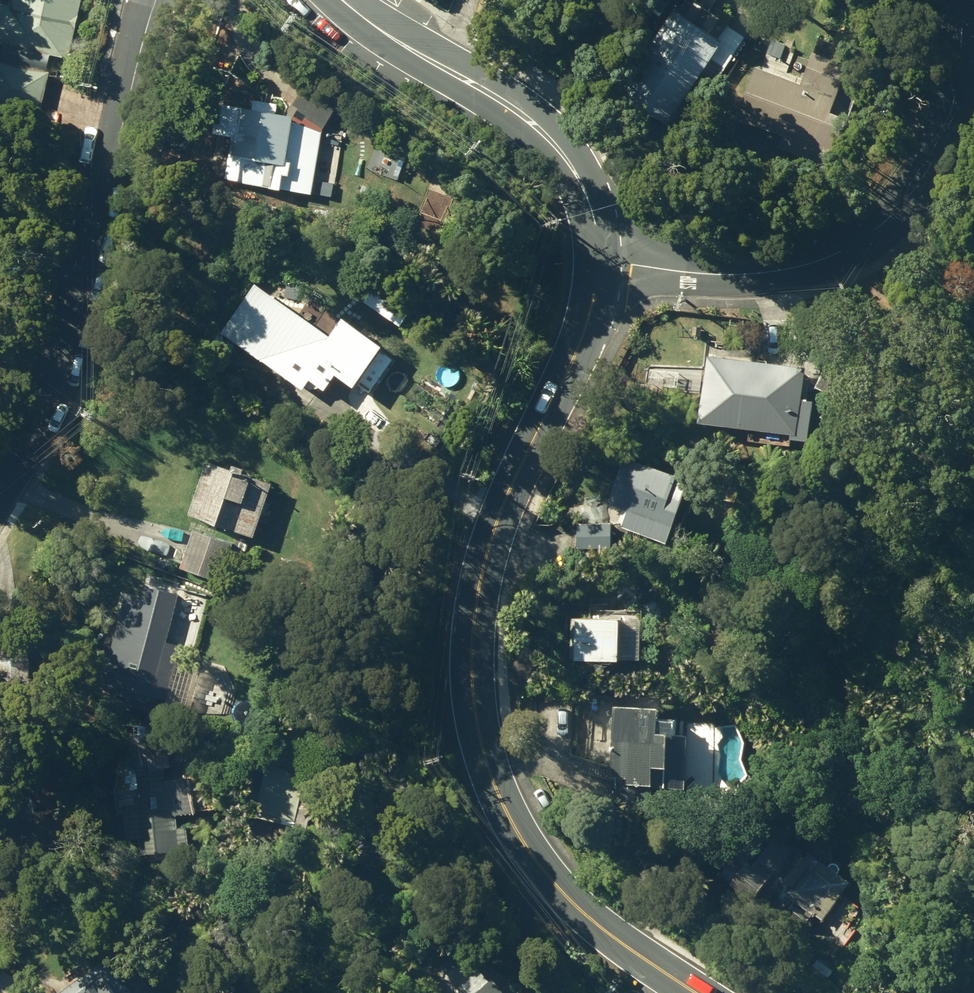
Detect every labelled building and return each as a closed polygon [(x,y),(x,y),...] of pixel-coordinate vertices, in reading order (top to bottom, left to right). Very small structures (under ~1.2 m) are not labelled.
[(42,120),(52,75),(47,74),(51,58),(70,62),(84,2),(79,1),(80,0),(11,0),(9,8),(0,6),(0,46),(3,46),(0,58),(0,111),(42,120)] [(625,101),(672,130),(708,75),(721,83),(747,41),(714,19),(705,33),(678,15),(625,101)] [(780,153),(815,166),(850,71),(815,59),(804,90),(758,73),(740,123),(785,140),(780,153)] [(324,133),(339,109),(307,87),(285,121),(278,120),(279,109),(255,104),(253,114),(218,107),(212,138),(234,142),(225,186),(282,196),(285,180),(290,181),(293,162),(318,167),(324,133)] [(683,125),(690,131),(697,121),(690,116),(683,125)] [(694,145),(704,150),(710,139),(701,134),(694,145)] [(376,169),(399,180),(407,164),(385,152),(376,169)] [(332,341),(257,287),(222,335),(305,396),(312,387),(327,398),(338,383),(356,396),(386,353),(345,323),(332,341)] [(811,449),(817,407),(806,406),(810,372),(709,360),(700,430),(793,442),(793,447),(811,449)] [(678,489),(680,482),(627,463),(610,508),(630,516),(623,534),(670,553),(685,507),(684,506),(688,492),(678,489)] [(189,519),(255,544),(274,489),(209,466),(189,519)] [(578,560),(613,560),(613,527),(577,527),(578,560)] [(182,573),(221,587),(234,546),(196,534),(182,573)] [(102,686),(168,704),(182,651),(168,647),(172,632),(122,617),(102,686)] [(573,672),(624,674),(625,622),(574,621),(573,672)] [(654,795),(655,795),(656,779),(671,779),(672,745),(662,745),(662,718),(617,717),(616,785),(618,785),(618,803),(654,805),(654,795)] [(142,843),(144,858),(191,853),(189,832),(179,832),(178,817),(168,818),(164,768),(121,772),(128,843),(142,843)] [(269,769),(257,817),(283,824),(281,829),(296,833),(297,828),(310,780),(269,769)] [(823,869),(754,825),(728,865),(747,878),(734,898),(762,915),(770,902),(811,927),(836,889),(818,877),(823,869)]
